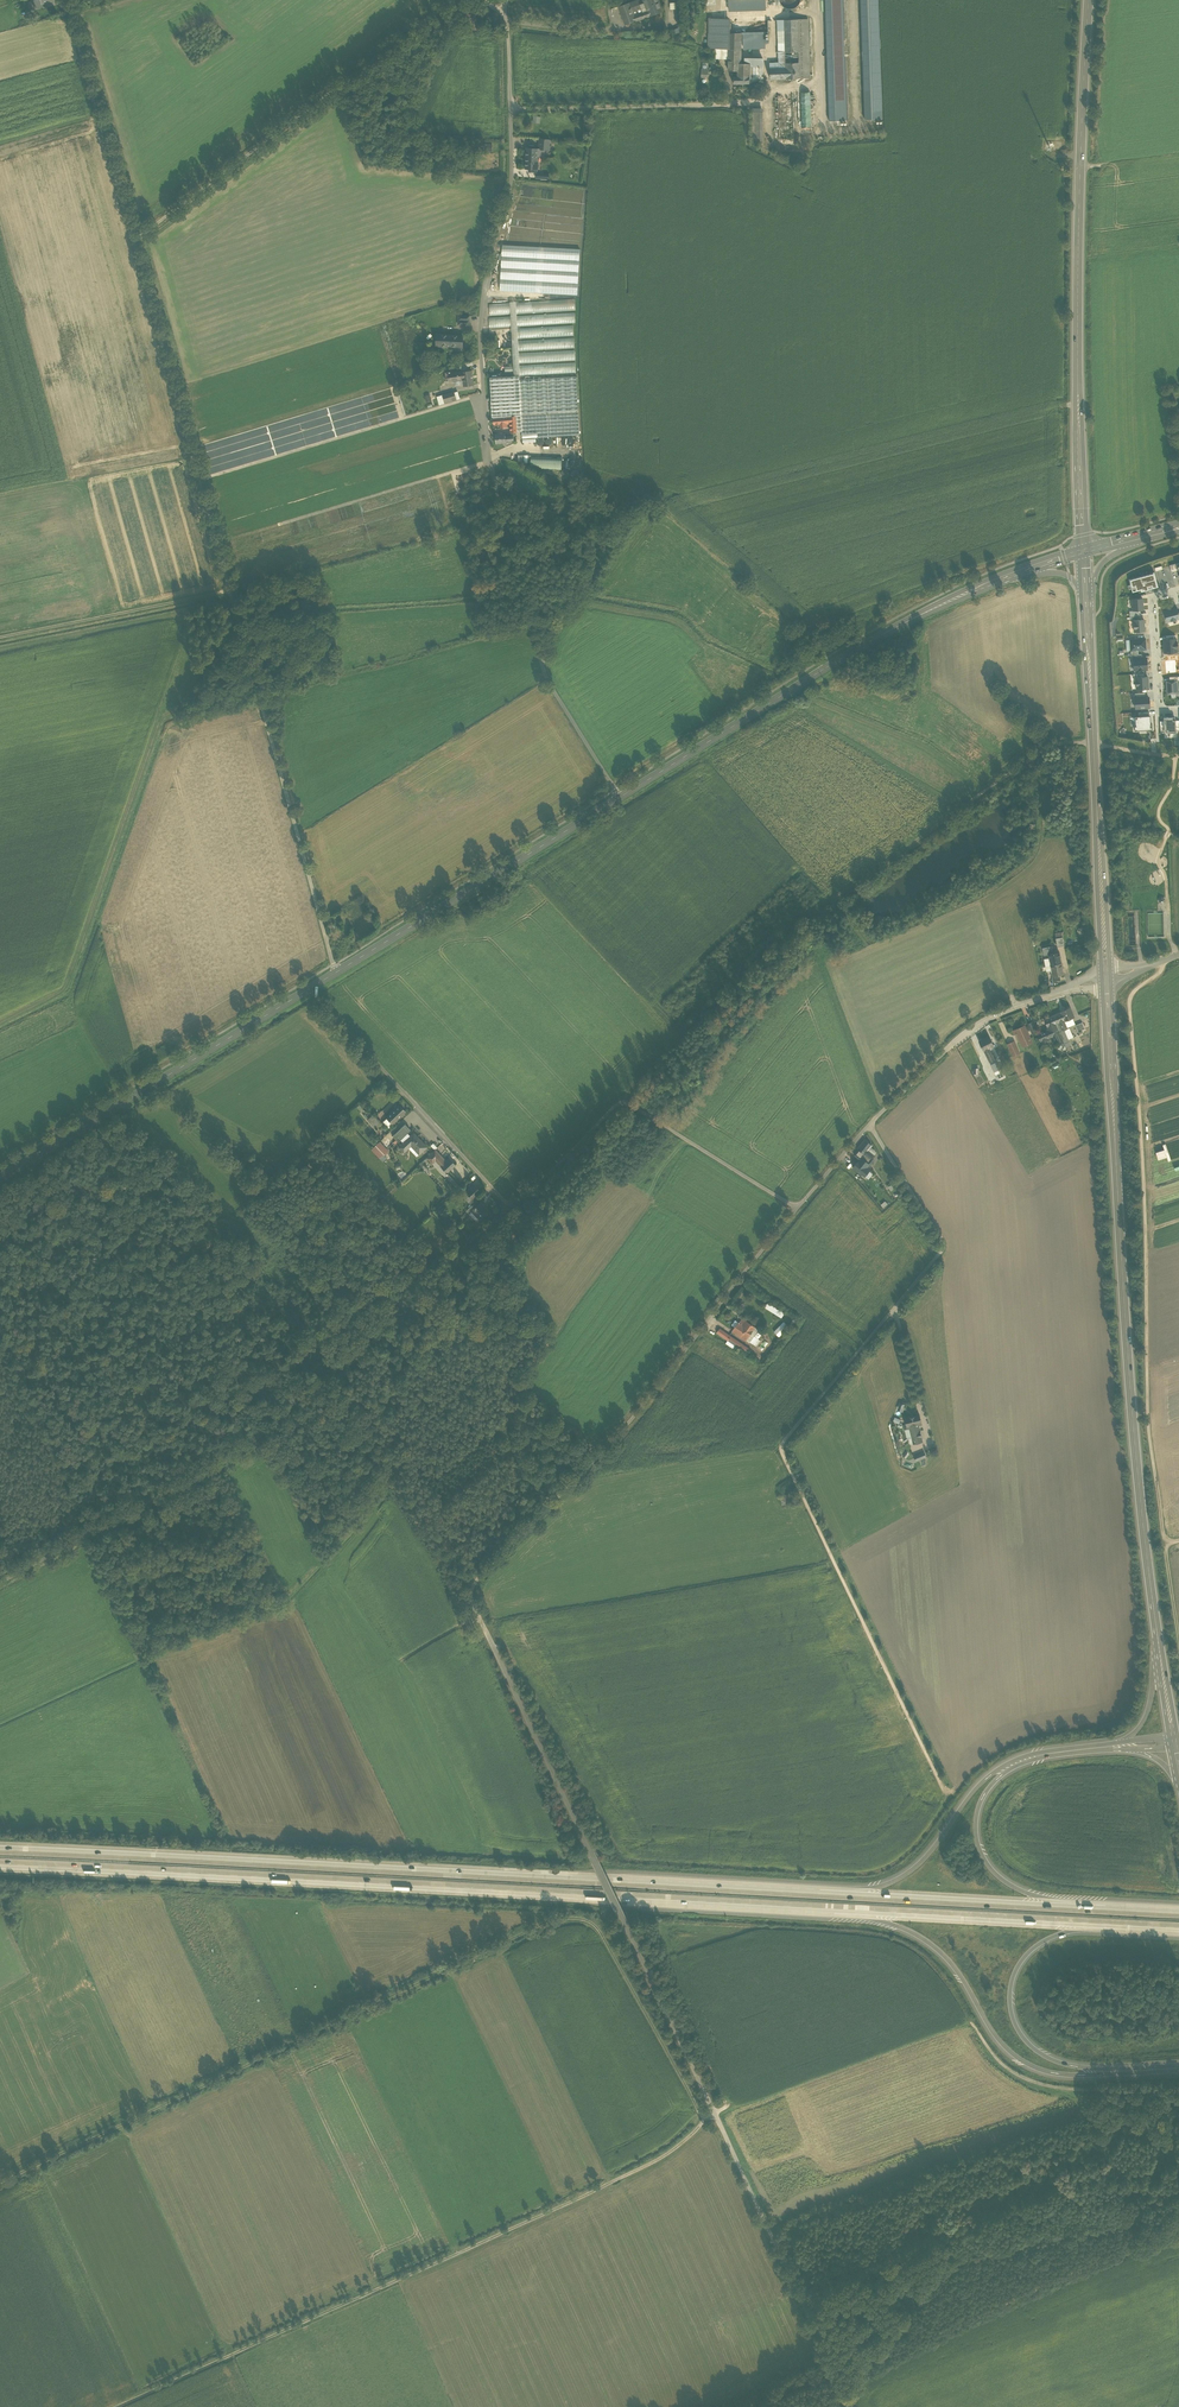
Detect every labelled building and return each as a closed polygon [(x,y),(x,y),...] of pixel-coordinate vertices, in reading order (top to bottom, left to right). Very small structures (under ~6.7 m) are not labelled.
[(29,3),(31,11),(46,7),(45,4),(58,1),(57,0),(39,0),(29,3)] [(629,3),(636,21),(645,18),(643,13),(647,11),(643,0),(637,0),(629,3)] [(647,11),(643,13),(645,18),(662,11),(658,0),(643,0),(647,11)] [(729,10),(766,9),(765,0),(729,0),(729,10)] [(785,3),(784,4),(791,11),(799,1),(798,0),(782,0),(785,3)] [(829,121),(847,120),(842,0),(825,0),(829,121)] [(865,120),(882,119),(878,0),(861,0),(865,120)] [(629,3),(618,7),(625,25),(636,21),(629,3)] [(724,19),(710,19),(709,48),(714,48),(729,49),(730,21),(724,19)] [(798,19),(777,20),(778,32),(784,31),(785,68),(770,68),(770,69),(770,76),(770,79),(785,79),(800,78),(798,19)] [(808,19),(798,19),(800,78),(810,78),(808,19)] [(768,20),(730,21),(729,49),(728,59),(728,64),(735,64),(735,65),(739,65),(739,64),(740,64),(741,33),(744,33),(765,32),(769,32),(768,20)] [(765,32),(744,33),(743,47),(764,47),(765,32)] [(729,49),(714,48),(714,59),(728,59),(729,49)] [(740,64),(739,64),(739,65),(735,65),(735,64),(728,64),(728,70),(738,70),(738,77),(733,77),(733,84),(749,83),(750,77),(750,66),(745,66),(745,64),(740,64)] [(763,66),(750,66),(750,77),(763,76),(763,66)] [(802,131),(812,131),(810,91),(801,92),(802,131)] [(763,111),(752,111),(752,141),(763,141),(763,111)] [(550,140),(539,139),(538,149),(539,149),(538,156),(544,157),(544,150),(549,150),(550,140)] [(538,149),(526,148),(525,169),(538,169),(538,156),(539,149),(538,149)] [(561,194),(562,187),(533,185),(532,189),(529,189),(530,185),(523,184),(522,196),(530,197),(563,200),(564,194),(561,194)] [(541,217),(540,221),(557,223),(558,220),(562,221),(562,218),(562,215),(559,215),(551,214),(551,208),(547,207),(547,213),(542,212),(543,207),(541,207),(541,214),(537,214),(537,217),(541,217)] [(577,254),(501,248),(498,291),(574,297),(577,254)] [(489,305),(489,315),(575,310),(574,300),(489,305)] [(560,314),(489,318),(489,328),(560,324),(560,314)] [(469,316),(459,315),(458,325),(469,325),(469,316)] [(573,326),(518,329),(518,339),(574,336),(573,326)] [(463,336),(437,334),(436,345),(462,347),(463,336)] [(573,338),(518,341),(519,351),(574,348),(573,338)] [(574,351),(519,354),(520,364),(575,361),(574,351)] [(575,363),(520,366),(520,376),(576,373),(575,363)] [(471,370),(451,373),(452,381),(463,379),(464,386),(474,385),(471,370)] [(519,375),(490,377),(492,417),(494,417),(494,418),(506,417),(510,416),(516,416),(517,431),(522,431),(521,415),(519,379),(519,375)] [(576,376),(519,379),(521,415),(578,412),(576,376)] [(454,393),(443,396),(445,403),(456,400),(454,393)] [(578,412),(521,415),(522,431),(522,438),(579,435),(578,412)] [(506,417),(494,418),(495,429),(499,428),(498,424),(506,423),(506,417)] [(505,433),(496,434),(496,443),(506,442),(506,441),(514,440),(513,435),(505,436),(505,433)] [(580,447),(579,436),(548,438),(549,448),(580,447)] [(532,456),(531,467),(562,468),(562,457),(532,456)] [(575,469),(561,468),(561,476),(575,477),(575,469)] [(1155,570),(1126,578),(1130,595),(1138,593),(1139,595),(1160,589),(1155,570)] [(1143,599),(1132,600),(1133,611),(1144,610),(1143,599)] [(1164,610),(1167,623),(1178,620),(1178,614),(1177,607),(1164,610)] [(1145,619),(1133,620),(1134,632),(1146,631),(1145,619)] [(1146,638),(1130,639),(1131,651),(1146,650),(1146,638)] [(1177,639),(1163,640),(1164,652),(1178,652),(1177,639)] [(1147,657),(1133,658),(1134,671),(1148,670),(1147,657)] [(1149,677),(1136,677),(1136,689),(1149,688),(1149,677)] [(1166,681),(1167,695),(1178,694),(1178,681),(1166,681)] [(1145,697),(1135,698),(1135,708),(1150,707),(1149,700),(1148,700),(1148,697),(1145,697)] [(1150,717),(1137,717),(1137,719),(1136,719),(1136,725),(1136,728),(1135,728),(1135,730),(1136,730),(1136,731),(1152,730),(1152,728),(1150,728),(1150,717)] [(1168,733),(1176,733),(1175,721),(1172,721),(1172,718),(1164,718),(1165,731),(1168,731),(1168,733)] [(1053,953),(1052,946),(1042,948),(1043,955),(1048,954),(1049,958),(1050,958),(1051,965),(1061,963),(1059,952),(1053,953)] [(1061,963),(1051,965),(1052,972),(1051,972),(1052,977),(1059,975),(1063,974),(1061,963)] [(1069,1008),(1060,1012),(1061,1012),(1053,1016),(1060,1032),(1064,1030),(1067,1036),(1068,1039),(1073,1037),(1069,1028),(1068,1028),(1067,1027),(1075,1024),(1072,1018),(1074,1017),(1069,1008)] [(1053,1016),(1044,1019),(1048,1027),(1046,1031),(1038,1035),(1040,1041),(1041,1041),(1042,1043),(1048,1040),(1048,1038),(1052,1036),(1052,1035),(1055,1034),(1059,1044),(1064,1042),(1062,1038),(1060,1032),(1053,1016)] [(1037,1033),(1032,1022),(1028,1024),(1032,1035),(1037,1033)] [(1082,1022),(1075,1025),(1079,1034),(1083,1033),(1082,1030),(1085,1029),(1082,1022)] [(1024,1025),(1013,1030),(1015,1034),(1017,1033),(1020,1041),(1022,1041),(1024,1045),(1030,1043),(1026,1032),(1027,1032),(1024,1025)] [(989,1036),(979,1041),(983,1050),(984,1050),(985,1053),(990,1051),(989,1048),(993,1045),(989,1036)] [(1016,1047),(1010,1050),(1013,1056),(1019,1053),(1016,1047)] [(992,1054),(987,1057),(989,1062),(996,1059),(994,1054),(992,1054)] [(405,1112),(399,1105),(386,1117),(392,1124),(405,1112)] [(382,1124),(374,1116),(369,1121),(376,1129),(382,1124)] [(410,1129),(405,1124),(392,1136),(398,1142),(400,1139),(407,1133),(410,1129)] [(426,1147),(413,1133),(410,1136),(407,1133),(400,1139),(403,1142),(399,1147),(403,1152),(412,1144),(415,1147),(414,1149),(419,1154),(426,1147)] [(872,1145),(865,1139),(857,1148),(864,1154),(858,1161),(867,1167),(874,1159),(872,1157),(873,1155),(868,1150),(872,1145)] [(386,1157),(384,1155),(389,1150),(379,1140),(371,1149),(382,1161),(386,1157)] [(435,1149),(426,1158),(429,1161),(438,1152),(435,1149)] [(445,1161),(438,1152),(429,1161),(431,1163),(434,1160),(444,1171),(447,1173),(455,1165),(449,1158),(445,1161)] [(450,1171),(447,1174),(447,1173),(444,1171),(442,1173),(456,1188),(462,1182),(450,1171)] [(480,1191),(474,1184),(465,1192),(472,1199),(474,1197),(480,1191)] [(485,1208),(495,1202),(491,1196),(482,1202),(485,1208)] [(474,1197),(472,1199),(468,1202),(472,1205),(477,1200),(474,1197)] [(488,1211),(480,1203),(479,1203),(474,1208),(471,1210),(471,1211),(479,1219),(488,1211)] [(476,1220),(478,1218),(471,1211),(469,1213),(476,1220)] [(460,1232),(453,1225),(450,1228),(456,1235),(460,1232)] [(758,1329),(742,1318),(740,1322),(739,1321),(732,1331),(749,1342),(758,1329)] [(779,1336),(789,1326),(784,1320),(774,1330),(779,1336)] [(742,1344),(722,1330),(719,1334),(727,1340),(728,1339),(740,1347),(742,1344)] [(902,1411),(905,1404),(899,1402),(897,1409),(902,1411)] [(920,1414),(905,1418),(907,1429),(910,1428),(913,1443),(922,1441),(918,1425),(922,1424),(920,1414)] [(926,1457),(924,1451),(913,1456),(916,1461),(926,1457)]
